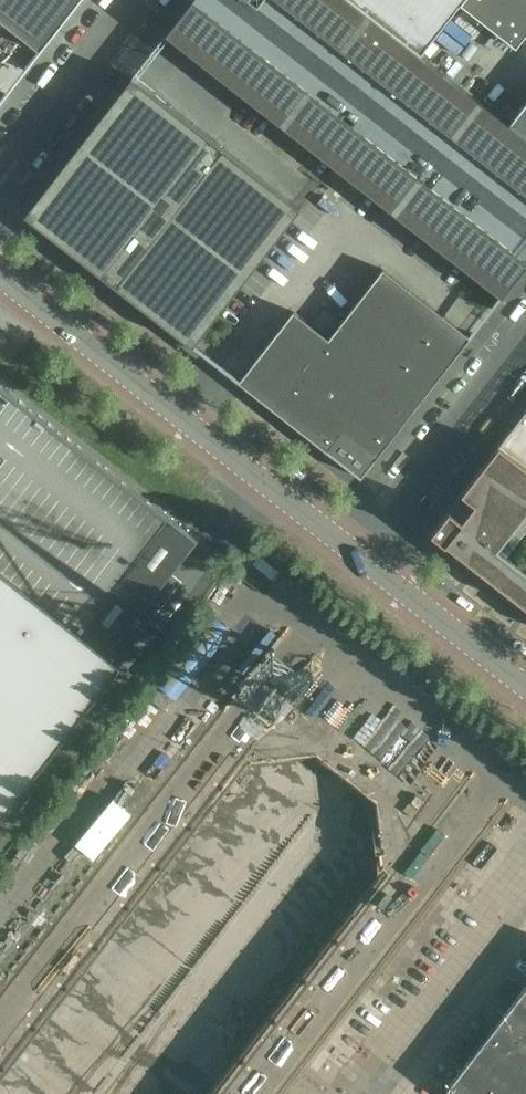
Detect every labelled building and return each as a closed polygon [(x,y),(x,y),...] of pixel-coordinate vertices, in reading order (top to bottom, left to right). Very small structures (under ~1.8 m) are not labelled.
[(40,51),(79,0),(0,0),(0,19),(40,51)] [(334,165),(502,297),(525,266),(525,259),(194,0),(192,0),(166,34),(334,165)] [(525,193),(525,137),(420,55),(350,0),(279,0),(525,193)] [(463,0),(350,0),(420,55),(460,4),(463,0)] [(525,35),(525,0),(463,0),(460,4),(516,48),(525,35)] [(193,346),(300,208),(132,76),(25,212),(193,346)] [(525,136),(525,102),(509,123),(525,136)] [(361,477),(471,337),(383,268),(329,338),(293,311),(239,381),(291,422),(361,477)] [(121,664),(82,634),(161,532),(187,552),(186,552),(187,553),(193,545),(198,539),(0,385),(0,819),(121,664)] [(499,446),(525,468),(525,411),(499,446)] [(499,446),(431,532),(514,597),(525,607),(525,468),(499,446)] [(463,1067),(460,1065),(455,1072),(458,1074),(447,1088),(449,1090),(446,1093),(525,1093),(525,987),(463,1067)]
